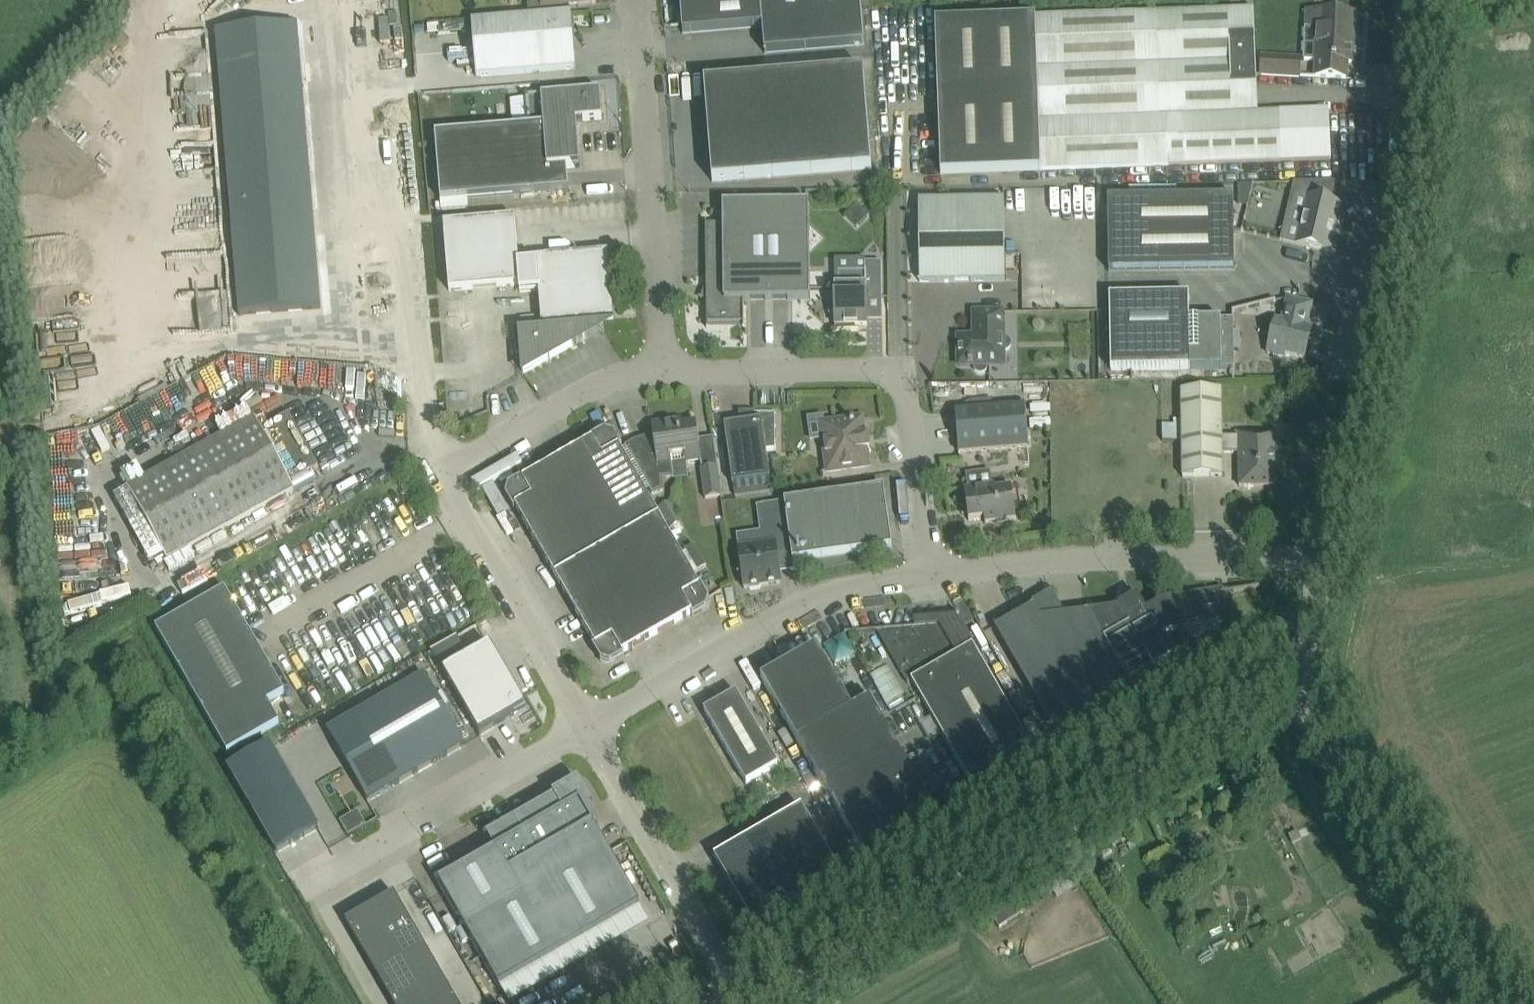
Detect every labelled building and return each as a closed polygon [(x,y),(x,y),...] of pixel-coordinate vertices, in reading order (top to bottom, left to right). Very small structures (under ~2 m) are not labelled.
[(528,11),(529,16),(529,17),(566,14),(566,13),(565,5),(592,3),(592,0),(538,0),(528,11)] [(683,34),(762,27),(760,0),(680,0),(683,34)] [(785,52),(864,45),(861,0),(760,0),(765,53),(785,52)] [(1309,111),(1257,113),(1254,10),(936,21),(941,174),(1311,161),(1331,160),(1329,111),(1309,111)] [(1305,12),(1304,28),(1318,29),(1315,77),(1346,79),(1347,63),(1352,63),(1352,60),(1356,59),(1356,50),(1353,48),(1355,15),(1335,13),(1319,13),(1305,12)] [(476,77),(556,70),(576,68),(571,13),(566,13),(566,14),(529,17),(529,16),(472,21),(476,77)] [(1299,77),(1300,59),(1262,57),(1261,75),(1299,77)] [(313,209),(301,64),(219,71),(231,215),(313,209)] [(708,132),(867,119),(863,70),(704,83),(708,132)] [(437,153),(578,141),(576,122),(602,120),(600,91),(528,97),(531,127),(436,135),(437,153)] [(867,119),(708,132),(712,182),(732,180),(871,169),(867,119)] [(441,201),(549,192),(569,190),(567,169),(580,168),(578,141),(437,153),(441,201)] [(1082,191),(1055,190),(1054,214),(1081,215),(1082,191)] [(1234,270),(1234,197),(1108,199),(1109,271),(1234,270)] [(1307,197),(1296,244),(1310,248),(1330,252),(1334,235),(1332,235),(1335,225),(1337,225),(1339,224),(1342,212),(1340,210),(1341,205),(1307,197)] [(919,201),(920,282),(1005,281),(1004,200),(919,201)] [(743,327),(744,327),(744,300),(811,299),(809,202),(723,204),(723,224),(707,224),(707,222),(706,222),(707,327),(708,327),(708,324),(743,324),(743,327)] [(869,215),(856,203),(844,216),(856,228),(869,215)] [(608,252),(588,254),(538,258),(538,257),(537,257),(537,262),(519,264),(518,254),(515,218),(444,224),(449,291),(519,285),(520,293),(540,291),(540,292),(611,286),(608,252)] [(833,331),(857,331),(856,330),(856,326),(867,325),(867,299),(882,299),(882,262),(865,262),(865,273),(839,273),(839,286),(835,286),(835,301),(830,301),(830,314),(835,314),(835,330),(833,330),(833,331)] [(521,333),(522,354),(524,374),(585,339),(584,328),(573,329),(573,323),(614,320),(611,286),(540,292),(542,326),(554,324),(555,331),(521,333)] [(1110,297),(1111,370),(1233,368),(1233,319),(1190,319),(1189,295),(1110,297)] [(1313,304),(1293,299),(1287,298),(1282,320),(1276,319),(1267,353),(1285,358),(1285,354),(1304,359),(1309,339),(1304,338),(1313,304)] [(1004,338),(1003,338),(1003,313),(974,313),(975,337),(959,337),(959,366),(975,366),(975,367),(975,368),(975,369),(975,370),(976,371),(977,372),(978,372),(980,373),(981,373),(983,373),(984,372),(985,372),(986,371),(987,370),(987,369),(987,368),(988,366),(987,366),(1003,365),(1003,351),(1006,351),(1007,350),(1008,350),(1009,349),(1009,348),(1010,348),(1010,347),(1011,345),(1011,344),(1011,343),(1010,342),(1010,341),(1009,340),(1008,339),(1007,339),(1006,338),(1005,338),(1004,338)] [(1239,453),(1239,436),(1222,436),(1221,390),(1181,391),(1183,477),(1222,476),(1222,454),(1239,453)] [(956,411),(959,453),(1028,447),(1025,405),(956,411)] [(255,419),(128,489),(167,561),(294,491),(290,482),(318,467),(289,413),(260,429),(255,419)] [(769,493),(768,480),(771,480),(767,451),(776,449),(776,434),(776,414),(742,414),(743,423),(725,426),(733,485),(734,498),(769,493)] [(578,440),(596,432),(590,418),(572,426),(578,440)] [(822,425),(829,471),(867,466),(865,449),(870,449),(868,435),(863,436),(861,420),(850,421),(850,418),(839,420),(839,423),(822,425)] [(702,463),(699,443),(696,423),(677,425),(677,420),(652,424),(654,438),(646,439),(634,444),(627,448),(629,452),(624,455),(645,492),(650,490),(653,496),(664,492),(662,480),(673,478),(673,481),(688,479),(686,465),(702,463)] [(1049,420),(1030,421),(1031,429),(1050,428),(1049,420)] [(1162,441),(1174,441),(1174,425),(1162,425),(1162,441)] [(660,519),(645,492),(624,455),(620,449),(622,448),(614,434),(604,431),(591,439),(592,441),(558,461),(608,549),(660,519)] [(1239,436),(1239,453),(1239,486),(1274,486),(1273,453),(1277,453),(1277,434),(1239,435),(1239,436)] [(556,579),(608,549),(558,461),(524,481),(522,479),(509,486),(506,497),(514,510),(516,509),(556,579)] [(722,497),(717,467),(701,469),(706,499),(722,497)] [(995,489),(994,485),(964,489),(969,521),(984,519),(985,524),(1016,520),(1014,506),(1019,505),(1018,492),(1012,493),(1012,487),(995,489)] [(776,544),(777,551),(791,549),(793,561),(892,547),(884,488),(784,501),(762,505),(767,545),(776,544)] [(682,522),(670,502),(659,508),(670,529),(682,522)] [(608,549),(657,635),(691,615),(693,617),(707,609),(709,600),(701,585),(699,586),(660,519),(608,549)] [(781,583),(777,551),(776,544),(767,545),(738,549),(744,588),(748,588),(750,590),(760,589),(761,586),(781,583)] [(624,654),(657,635),(608,549),(556,579),(596,648),(594,650),(601,661),(611,664),(625,656),(624,654)] [(202,566),(173,582),(179,593),(208,577),(202,566)] [(227,754),(280,724),(268,703),(285,693),(225,589),(156,629),(227,754)] [(1220,606),(1219,594),(1219,593),(1183,599),(1175,600),(1143,605),(1137,596),(1119,607),(1119,608),(1065,615),(1041,618),(1034,606),(1014,618),(996,628),(995,627),(994,627),(1065,750),(1086,738),(1086,737),(1084,738),(1078,726),(1100,713),(1135,693),(1127,679),(1152,665),(1154,669),(1173,658),(1171,654),(1189,643),(1179,626),(1203,621),(1203,609),(1220,606)] [(882,630),(972,787),(1034,751),(973,646),(957,655),(940,625),(882,630)] [(842,634),(823,643),(833,663),(852,654),(842,634)] [(527,709),(490,645),(443,673),(480,736),(527,709)] [(867,864),(940,822),(880,719),(882,717),(871,698),(852,709),(817,648),(761,680),(867,864)] [(465,746),(424,675),(327,732),(368,802),(465,746)] [(746,785),(779,766),(737,693),(704,712),(746,785)] [(270,744),(227,768),(276,855),(319,830),(270,744)] [(495,851),(439,884),(457,915),(477,921),(471,940),(500,989),(641,908),(594,826),(599,823),(591,808),(593,806),(578,781),(553,795),(554,798),(487,836),(495,851)] [(802,808),(732,849),(714,859),(731,887),(755,929),(843,878),(802,808)] [(346,834),(363,824),(356,811),(339,821),(346,834)] [(1050,886),(1068,874),(1058,858),(1040,870),(1050,886)] [(395,894),(346,923),(393,1003),(458,1003),(395,894)] [(1250,946),(1268,937),(1263,927),(1245,935),(1250,946)] [(1212,955),(1208,948),(1194,958),(1198,964),(1212,955)]
